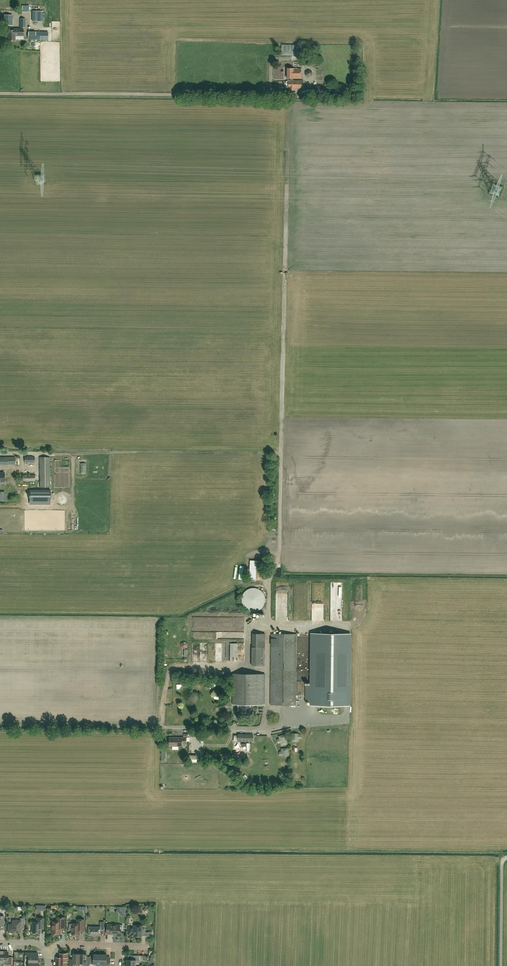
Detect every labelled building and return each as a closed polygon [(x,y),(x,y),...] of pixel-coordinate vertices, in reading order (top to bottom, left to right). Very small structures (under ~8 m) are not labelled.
[(43,11),(38,11),(32,11),(32,21),(38,21),(43,21),(43,11)] [(3,26),(12,26),(12,15),(3,15),(3,26)] [(15,41),(15,36),(23,36),(23,29),(15,29),(15,31),(7,30),(7,41),(15,41)] [(281,55),(298,55),(299,45),(281,45),(281,55)] [(293,79),(301,79),(301,69),(287,69),(287,79),(290,79),(290,81),(293,81),(301,81),(301,80),(293,80),(293,79)] [(301,81),(293,81),(290,81),(288,81),(288,89),(289,89),(289,93),(296,93),(296,89),(301,89),(301,81)] [(50,457),(40,457),(40,487),(43,487),(47,487),(50,487),(50,457)] [(50,501),(50,490),(30,490),(30,501),(50,501)] [(242,602),(243,605),(245,607),(247,609),(250,610),(252,611),(255,611),(258,610),(260,608),(262,607),(264,604),(265,602),(265,599),(264,596),(263,594),(261,591),(259,590),(256,588),(253,588),(251,588),(248,589),(246,591),(244,593),(243,596),(242,599),(242,602)] [(265,666),(265,648),(265,633),(252,633),(252,647),(251,665),(265,666)] [(271,705),(296,705),(296,634),(271,633),(271,705)] [(351,633),(310,633),(310,685),(306,685),(306,701),(310,701),(310,705),(351,705),(351,633)] [(265,674),(233,673),(233,704),(239,704),(239,715),(252,715),(252,704),(265,705),(265,704),(265,674)] [(186,737),(172,737),(172,739),(169,739),(169,746),(182,746),(182,744),(186,744),(186,737)] [(52,933),(60,934),(61,929),(64,929),(65,917),(57,917),(57,921),(53,921),(52,933)] [(13,924),(9,924),(8,932),(20,932),(20,925),(24,925),(25,918),(20,918),(20,920),(13,920),(13,924)] [(33,922),(32,933),(33,933),(34,934),(36,934),(36,933),(40,933),(40,925),(44,925),(44,918),(37,918),(37,922),(33,922)] [(73,923),(73,924),(69,924),(69,929),(72,930),(72,934),(73,934),(74,935),(76,935),(77,934),(80,934),(80,931),(84,931),(84,919),(77,919),(77,923),(73,923)] [(89,927),(89,935),(101,935),(101,929),(104,929),(104,922),(101,922),(100,927),(89,927)] [(120,924),(107,924),(107,934),(114,934),(114,935),(118,936),(118,937),(121,937),(122,930),(120,930),(120,924)] [(134,925),(134,927),(128,927),(128,936),(134,936),(142,936),(142,930),(143,930),(143,925),(134,925)] [(3,951),(2,962),(6,962),(5,964),(11,965),(12,957),(8,957),(8,951),(3,951)] [(28,962),(38,962),(38,953),(25,952),(25,957),(28,957),(28,962)] [(56,965),(63,965),(67,965),(67,953),(60,953),(60,957),(56,957),(56,965)] [(80,954),(74,954),(73,959),(70,959),(70,965),(77,965),(77,963),(80,963),(80,954)] [(80,965),(90,965),(90,964),(90,957),(87,956),(87,954),(80,954),(80,963),(80,965)] [(94,957),(90,957),(90,964),(100,964),(100,954),(94,954),(94,957)] [(100,954),(100,964),(103,964),(103,965),(110,965),(110,961),(107,961),(107,954),(100,954)] [(127,965),(136,965),(136,963),(140,963),(140,955),(134,955),(134,960),(127,959),(127,965)]
